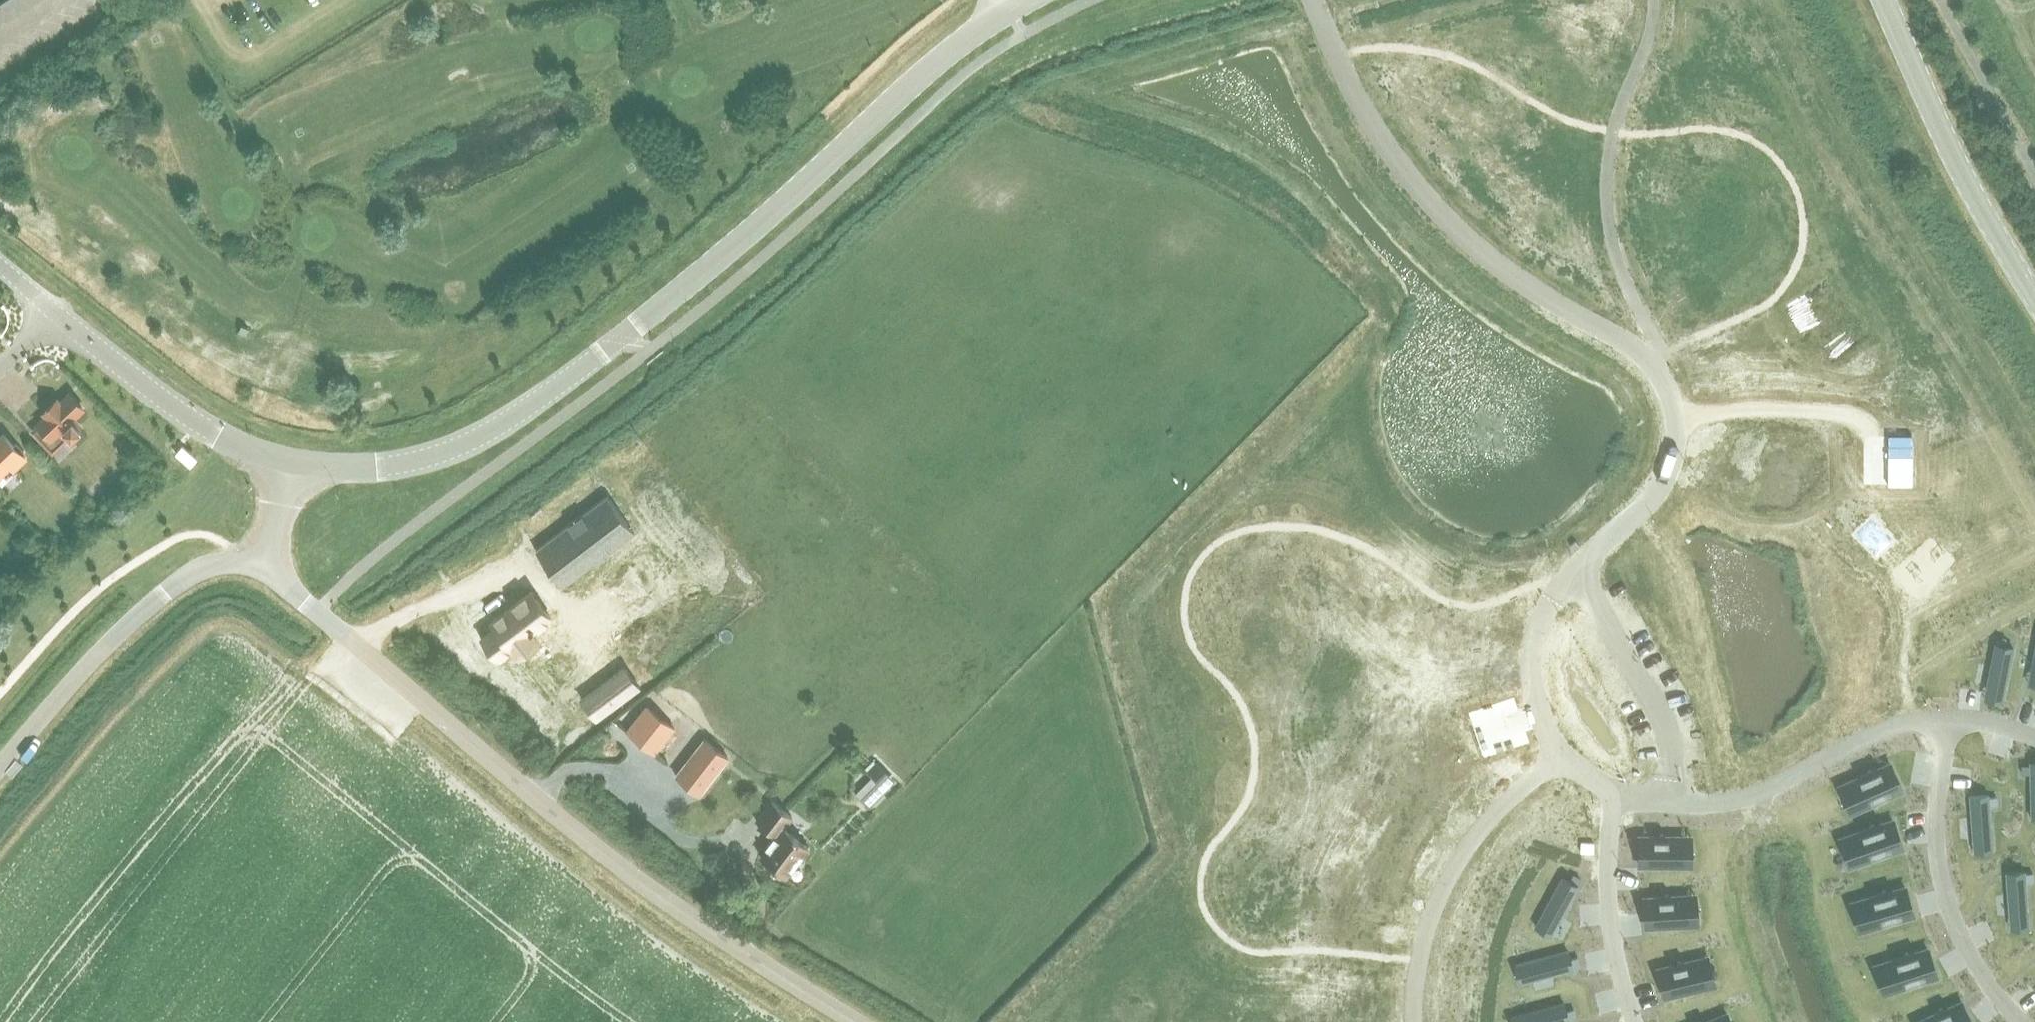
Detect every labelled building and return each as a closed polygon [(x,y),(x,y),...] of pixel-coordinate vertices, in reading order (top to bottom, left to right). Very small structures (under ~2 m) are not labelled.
[(37,424),(32,429),(38,436),(44,430),(50,438),(59,429),(65,435),(67,434),(71,437),(80,429),(77,425),(78,423),(72,417),(81,408),(77,403),(73,399),(68,394),(59,403),(57,400),(43,412),(46,415),(37,424)] [(1911,425),(1887,425),(1887,454),(1911,454),(1911,425)] [(0,437),(0,473),(10,464),(14,469),(25,458),(21,454),(23,452),(15,444),(13,446),(2,435),(0,437)] [(181,445),(175,453),(190,466),(196,458),(181,445)] [(1911,455),(1887,455),(1887,484),(1911,484),(1911,455)] [(606,496),(535,550),(562,586),(633,531),(606,496)] [(494,627),(480,638),(496,658),(509,648),(516,657),(537,641),(530,632),(550,617),(530,591),(490,622),(494,627)] [(1993,643),(1985,686),(2003,690),(2012,646),(2003,645),(2004,637),(1996,636),(1995,643),(1993,643)] [(619,671),(581,699),(595,718),(633,689),(619,671)] [(624,729),(654,753),(675,727),(644,703),(624,729)] [(704,738),(675,776),(698,794),(727,756),(704,738)] [(2021,764),(2021,772),(2029,772),(2029,806),(2034,806),(2034,761),(2028,762),(2028,764),(2021,764)] [(1889,763),(1848,780),(1859,807),(1900,790),(1889,763)] [(886,772),(876,782),(860,798),(867,806),(884,789),(893,780),(886,772)] [(1988,793),(1969,795),(1972,839),(1991,838),(1989,804),(1997,803),(1996,795),(1988,795),(1988,793)] [(783,827),(791,817),(770,801),(755,820),(776,836),(774,837),(773,836),(766,845),(767,846),(760,857),(774,868),(771,871),(780,878),(782,875),(784,876),(785,874),(807,845),(797,838),(798,838),(793,834),(792,834),(783,827)] [(1892,819),(1850,833),(1859,861),(1901,847),(1892,819)] [(1678,835),(1637,835),(1638,865),(1678,864),(1678,835)] [(2024,870),(2005,871),(2008,916),(2027,914),(2024,880),(2032,880),(2032,871),(2024,872),(2024,870)] [(1561,876),(1539,915),(1556,924),(1577,886),(1576,885),(1580,878),(1572,874),(1568,881),(1561,876)] [(1904,885),(1861,898),(1869,926),(1912,914),(1904,885)] [(1683,894),(1643,896),(1644,926),(1685,923),(1683,894)] [(1926,947),(1884,961),(1893,989),(1935,974),(1926,947)] [(1566,949),(1523,961),(1528,979),(1571,968),(1571,966),(1578,964),(1576,956),(1568,958),(1566,949)] [(1695,958),(1656,968),(1663,996),(1703,986),(1695,958)] [(1923,1017),(1925,1021),(1970,1021),(1960,1000),(1923,1017)] [(1519,1013),(1522,1021),(1557,1021),(1567,1019),(1567,1017),(1574,1015),(1572,1007),(1564,1009),(1562,1001),(1519,1013)]
